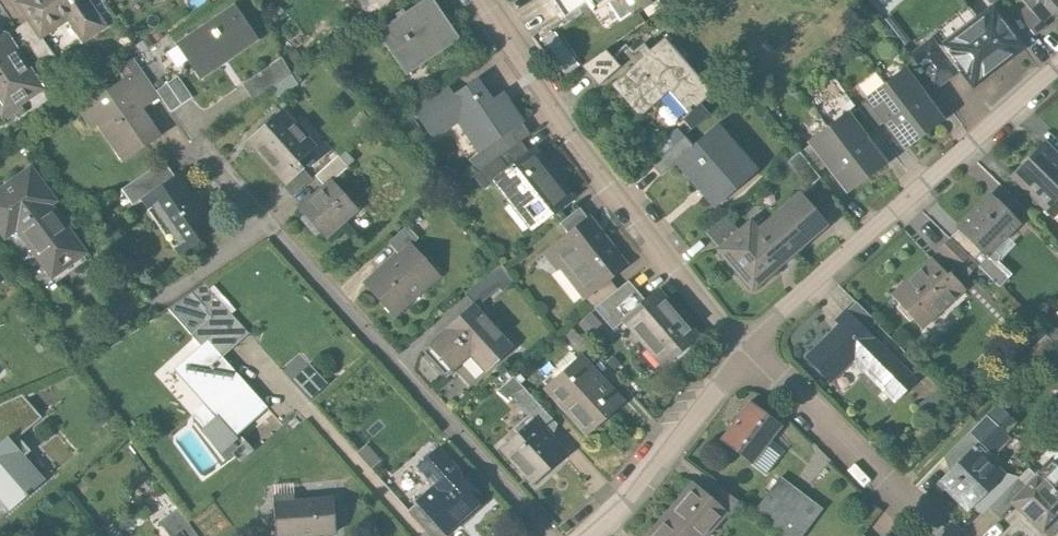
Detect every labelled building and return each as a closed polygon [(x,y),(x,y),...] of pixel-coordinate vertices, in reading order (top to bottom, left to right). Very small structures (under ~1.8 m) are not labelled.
[(17,3),(29,21),(41,38),(41,37),(69,19),(84,41),(105,26),(87,0),(22,0),(17,3)] [(369,13),(377,8),(381,13),(400,0),(360,0),(369,13)] [(377,33),(406,75),(459,39),(433,0),(426,0),(377,33)] [(565,20),(588,5),(591,10),(605,0),(551,0),(565,20)] [(635,13),(654,0),(626,0),(635,13)] [(1027,6),(1040,21),(1041,20),(1056,7),(1057,9),(1057,0),(1021,0),(1027,6)] [(235,6),(178,45),(201,78),(258,39),(235,6)] [(1040,21),(1027,6),(1017,15),(1035,35),(1046,25),(1041,20),(1040,21)] [(993,8),(960,33),(963,37),(945,51),(961,72),(972,87),(1024,48),(993,8)] [(41,38),(29,21),(17,28),(42,65),(54,56),(41,37),(41,38)] [(9,113),(42,91),(7,38),(0,36),(0,100),(9,113)] [(617,70),(605,80),(639,119),(669,93),(689,116),(701,105),(713,94),(662,37),(650,49),(645,43),(634,52),(629,47),(611,63),(617,70)] [(936,40),(912,58),(937,90),(961,72),(945,51),(936,40)] [(611,63),(603,53),(583,70),(598,86),(605,80),(617,70),(611,63)] [(156,91),(133,58),(117,69),(125,81),(123,82),(142,109),(160,97),(156,91)] [(281,59),(244,84),(254,98),(291,74),(281,59)] [(941,119),(904,70),(886,84),(923,133),(941,119)] [(178,76),(156,91),(160,97),(170,112),(192,97),(178,76)] [(123,82),(86,107),(122,160),(159,135),(142,109),(123,82)] [(493,105),(477,83),(455,99),(422,122),(434,139),(458,122),(481,154),(521,126),(522,125),(503,98),(493,105)] [(923,133),(886,84),(867,98),(869,100),(885,121),(904,147),(923,133)] [(446,86),(413,110),(422,122),(455,99),(446,86)] [(885,121),(869,100),(858,108),(874,129),(885,121)] [(708,114),(701,105),(689,116),(683,120),(691,129),(708,114)] [(874,129),(858,108),(848,116),(864,137),(874,129)] [(281,111),(248,141),(287,183),(304,168),(299,162),(315,148),(281,111)] [(848,116),(847,114),(828,128),(865,177),(884,163),(864,137),(848,116)] [(472,162),(480,173),(519,144),(529,137),(521,126),(481,154),(472,162)] [(693,146),(677,160),(700,187),(701,186),(718,205),(753,174),(729,147),(732,144),(716,126),(693,146)] [(828,128),(810,142),(811,144),(827,165),(847,191),(865,177),(828,128)] [(684,136),(652,164),(661,174),(677,160),(693,146),(684,136)] [(1042,142),(1010,175),(1048,212),(1057,202),(1057,157),(1042,142)] [(494,182),(510,171),(528,157),(519,144),(480,173),(476,177),(485,189),(494,182)] [(827,165),(811,144),(800,153),(816,173),(827,165)] [(799,151),(786,162),(808,189),(821,179),(816,173),(800,153),(799,151)] [(558,185),(534,153),(528,157),(510,171),(494,182),(531,231),(572,200),(560,184),(558,185)] [(338,155),(316,175),(325,185),(332,179),(333,180),(349,167),(338,155)] [(164,160),(122,189),(133,205),(143,199),(176,177),(164,160)] [(287,183),(283,187),(292,197),(313,178),(304,168),(287,183)] [(32,169),(0,192),(0,228),(6,236),(18,228),(52,275),(84,252),(50,205),(55,201),(32,169)] [(176,177),(143,199),(181,254),(220,227),(182,172),(176,177)] [(325,185),(299,208),(326,238),(359,209),(333,180),(332,179),(325,185)] [(824,227),(798,197),(757,232),(784,262),(824,227)] [(988,198),(958,230),(980,251),(972,260),(977,265),(999,286),(1008,276),(996,264),(997,258),(990,250),(1015,225),(988,198)] [(577,210),(559,224),(570,237),(588,224),(577,210)] [(725,216),(705,233),(716,246),(736,228),(725,216)] [(570,237),(546,256),(557,270),(561,267),(586,299),(609,281),(626,269),(589,222),(588,224),(570,237)] [(757,232),(750,224),(719,251),(752,290),(784,262),(757,232)] [(407,227),(389,243),(398,254),(409,245),(410,245),(418,238),(407,227)] [(980,251),(958,230),(949,238),(972,260),(980,251)] [(972,260),(949,238),(937,251),(965,278),(977,265),(972,260)] [(410,245),(409,245),(398,254),(365,283),(393,314),(410,299),(408,297),(418,289),(419,291),(437,276),(410,245)] [(930,260),(891,298),(920,328),(962,288),(948,273),(945,276),(930,260)] [(500,264),(465,295),(473,305),(478,309),(499,290),(502,293),(514,283),(500,264)] [(609,281),(586,299),(593,308),(595,309),(617,291),(609,281)] [(617,291),(595,309),(614,334),(626,325),(625,324),(645,307),(627,284),(617,291)] [(665,291),(664,290),(645,307),(625,324),(626,325),(666,372),(705,339),(665,291)] [(877,324),(857,303),(847,312),(868,333),(877,324)] [(473,305),(422,352),(447,379),(469,359),(484,375),(513,348),(478,309),(473,305)] [(242,340),(214,307),(203,317),(207,323),(194,336),(204,346),(217,361),(222,356),(242,340)] [(846,311),(834,322),(838,326),(805,359),(829,382),(857,353),(886,382),(900,368),(871,339),(873,338),(868,333),(847,312),(846,311)] [(1036,327),(1053,343),(1057,338),(1057,331),(1044,318),(1036,327)] [(217,361),(204,346),(177,370),(221,420),(209,430),(223,446),(267,408),(222,356),(217,361)] [(578,359),(545,391),(563,411),(567,407),(591,433),(621,406),(578,359)] [(555,423),(514,379),(498,393),(509,402),(513,400),(533,421),(534,420),(545,431),(555,423)] [(0,405),(0,435),(19,437),(42,418),(22,395),(0,405)] [(780,425),(749,403),(720,442),(752,465),(780,425)] [(987,413),(985,415),(996,426),(1004,434),(1014,423),(996,405),(987,413)] [(985,415),(968,432),(979,443),(996,426),(985,415)] [(545,431),(534,420),(533,421),(503,448),(535,484),(566,455),(545,431)] [(955,464),(939,481),(968,509),(973,504),(992,485),(994,483),(979,468),(986,460),(987,462),(1009,439),(1004,434),(996,426),(979,443),(974,449),(972,447),(955,464)] [(979,443),(968,432),(946,455),(955,464),(972,447),(974,449),(979,443)] [(19,437),(0,435),(0,502),(8,512),(45,480),(25,456),(31,451),(19,437)] [(366,446),(356,455),(371,471),(381,462),(366,446)] [(1051,463),(1025,490),(1011,504),(1012,506),(1040,533),(1057,516),(1057,470),(1051,463)] [(452,469),(415,502),(416,503),(444,534),(445,535),(482,502),(452,469)] [(779,479),(754,512),(751,516),(778,535),(801,535),(821,509),(779,479)] [(1001,495),(987,509),(998,520),(1012,506),(1011,504),(1025,490),(1015,480),(1001,495)] [(708,500),(709,499),(705,496),(693,485),(667,515),(691,535),(703,535),(711,527),(712,529),(725,513),(708,500)] [(713,485),(705,496),(709,499),(708,500),(725,513),(729,517),(739,505),(713,485)] [(1001,495),(992,485),(973,504),(982,513),(987,509),(1001,495)] [(405,490),(395,499),(407,512),(416,503),(415,502),(405,490)] [(276,503),(278,535),(300,535),(336,533),(334,499),(276,503)] [(416,503),(407,512),(428,535),(443,535),(444,534),(416,503)] [(179,509),(161,522),(172,535),(179,535),(181,535),(182,535),(198,535),(179,509)] [(667,515),(649,535),(691,535),(667,515)] [(1040,533),(1043,535),(1054,535),(1057,532),(1057,516),(1040,533)]
